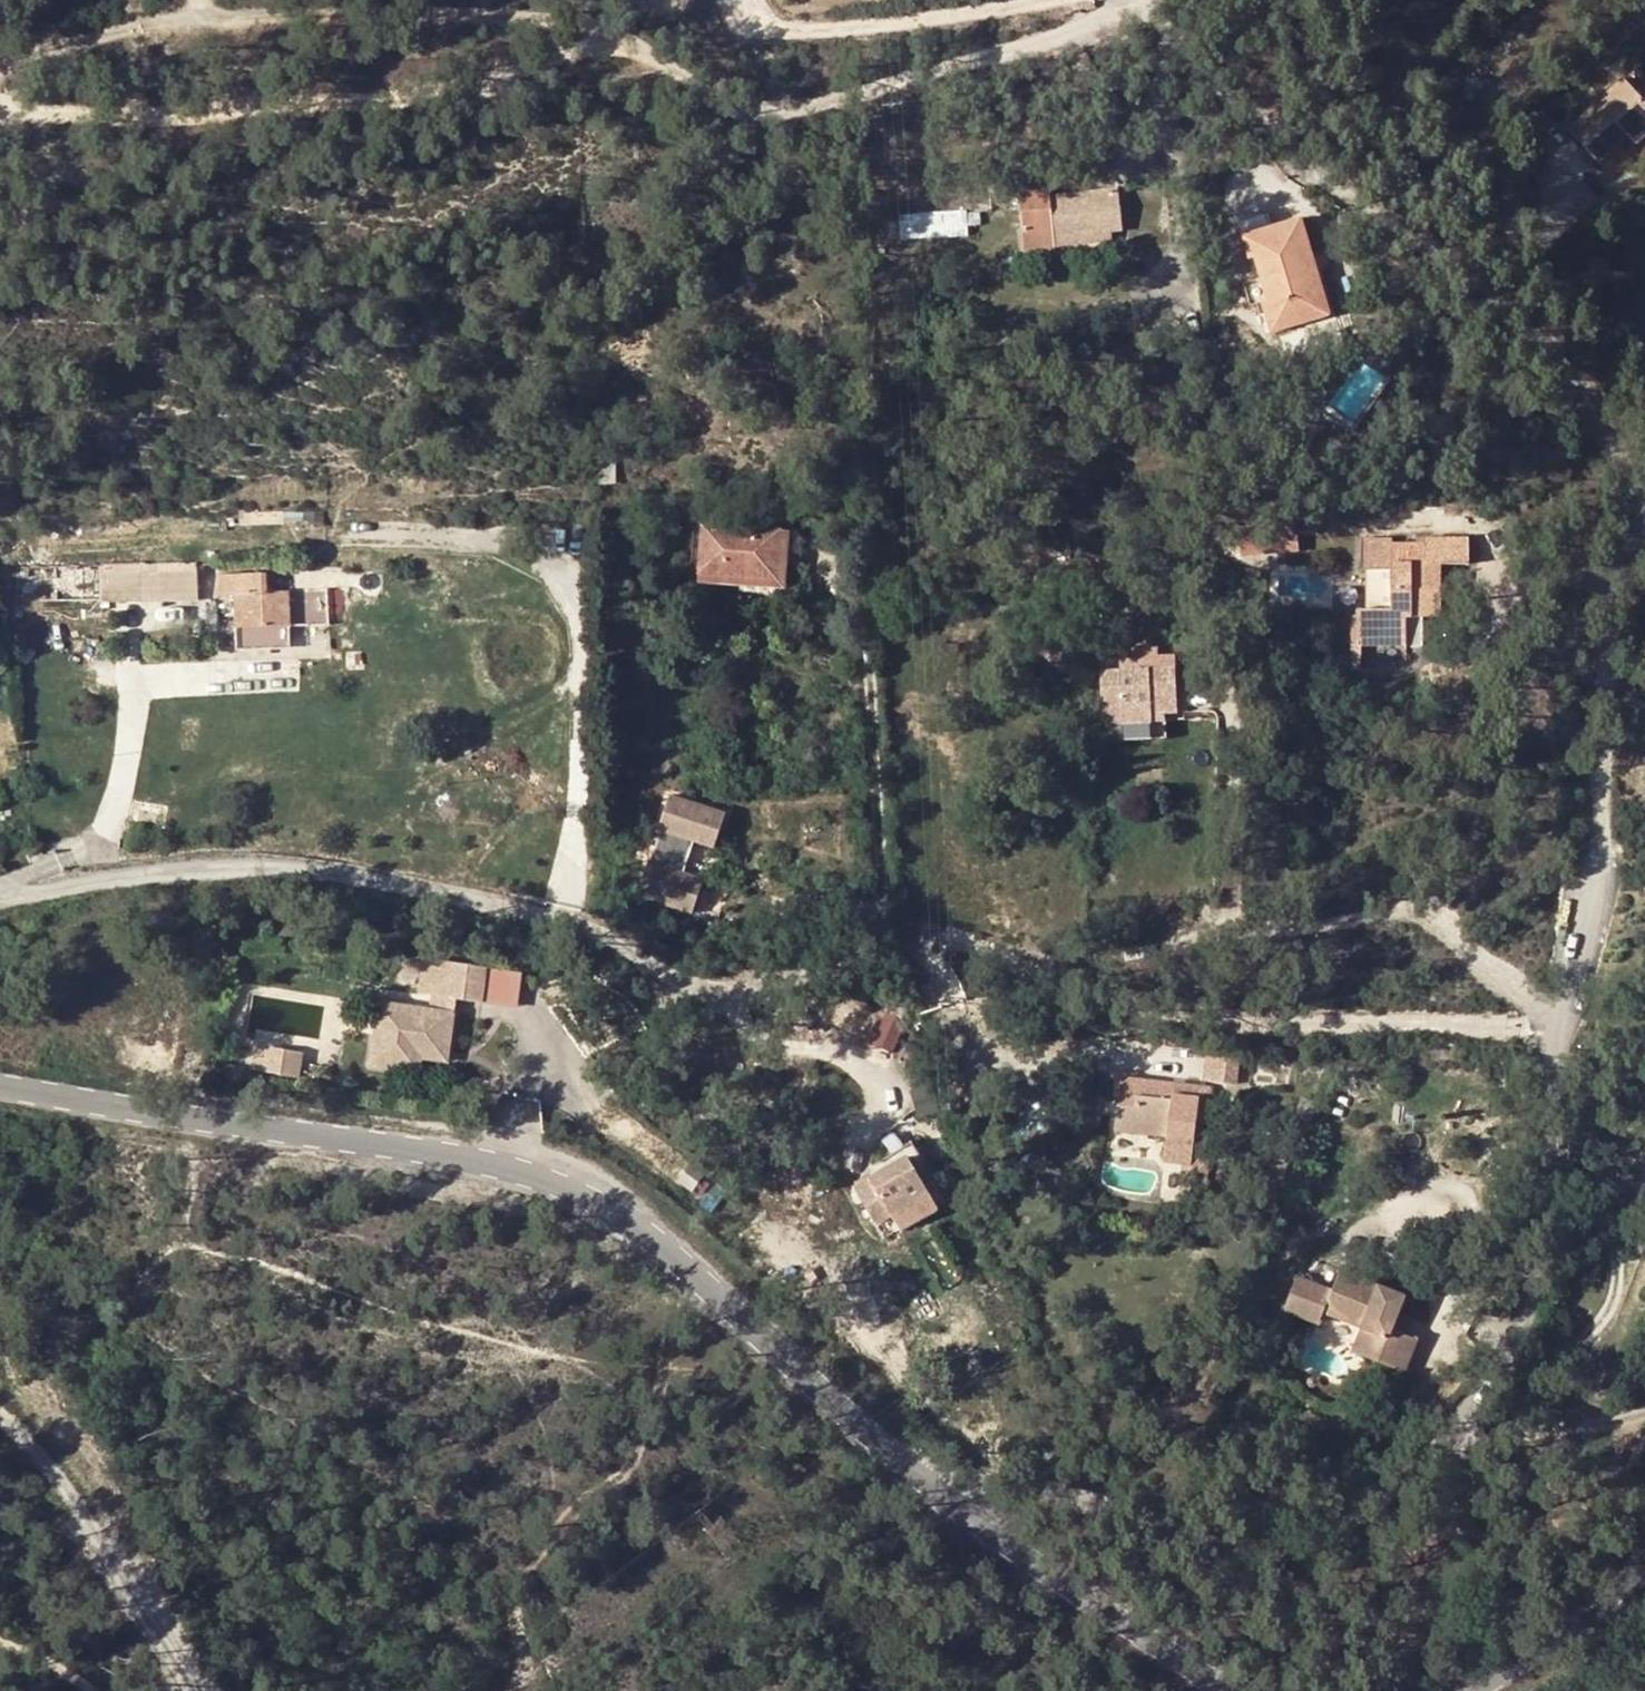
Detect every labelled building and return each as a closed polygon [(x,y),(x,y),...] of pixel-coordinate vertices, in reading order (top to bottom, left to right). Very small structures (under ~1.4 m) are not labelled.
[(1084,55),(1067,58),(1070,74),(1087,70),(1084,55)] [(1611,67),(1594,84),(1605,96),(1623,80),(1611,67)] [(1644,103),(1644,75),(1637,67),(1623,80),(1644,103)] [(1627,135),(1644,116),(1644,103),(1623,80),(1605,96),(1568,131),(1598,161),(1627,135)] [(1627,135),(1635,144),(1644,135),(1644,116),(1627,135)] [(1093,191),(1097,232),(1108,231),(1121,230),(1116,188),(1093,191)] [(1050,190),(1018,193),(1025,249),(1055,246),(1054,236),(1097,232),(1093,191),(1050,196),(1050,190)] [(918,235),(966,233),(964,211),(917,213),(918,235)] [(1312,256),(1301,219),(1244,236),(1251,258),(1257,258),(1262,278),(1269,300),(1264,302),(1273,331),(1297,325),(1293,311),(1325,302),(1317,274),(1311,276),(1306,258),(1312,256)] [(1108,231),(1097,232),(1054,236),(1055,246),(1109,241),(1108,231)] [(1306,258),(1311,276),(1317,274),(1312,256),(1306,258)] [(1264,302),(1269,300),(1262,278),(1244,283),(1251,305),(1264,302)] [(1325,302),(1293,311),(1297,325),(1329,316),(1325,302)] [(596,462),(598,484),(615,484),(614,461),(596,462)] [(783,516),(756,514),(755,528),(782,530),(783,516)] [(1297,549),(1294,518),(1234,522),(1236,554),(1297,549)] [(701,523),(697,575),(740,577),(778,580),(782,530),(755,528),(701,523)] [(782,530),(778,580),(777,605),(785,605),(790,531),(782,530)] [(1428,545),(1394,546),(1394,612),(1362,612),(1362,636),(1363,648),(1409,646),(1410,634),(1425,635),(1426,620),(1444,619),(1444,565),(1471,565),(1470,537),(1428,537),(1428,545)] [(56,612),(56,592),(103,591),(103,600),(140,598),(141,565),(103,566),(103,564),(21,566),(20,604),(42,603),(42,612),(56,612)] [(218,574),(219,595),(235,595),(237,650),(291,649),(289,593),(264,594),(263,573),(218,574)] [(739,588),(740,577),(697,575),(696,585),(739,588)] [(778,580),(740,577),(739,588),(738,601),(777,605),(778,580)] [(1425,635),(1410,634),(1409,646),(1426,647),(1425,635)] [(1363,666),(1363,648),(1362,636),(1354,636),(1354,673),(1363,673),(1363,666)] [(1409,646),(1363,648),(1363,666),(1409,666),(1409,646)] [(1167,741),(1166,724),(1153,724),(1153,716),(1168,716),(1180,715),(1175,670),(1174,658),(1158,660),(1157,652),(1119,653),(1121,673),(1103,673),(1107,745),(1167,741)] [(1580,699),(1583,691),(1577,689),(1574,697),(1580,699)] [(1153,716),(1153,724),(1166,724),(1168,724),(1168,716),(1153,716)] [(514,811),(527,808),(527,795),(511,799),(514,811)] [(725,816),(672,800),(661,834),(665,835),(655,867),(650,866),(640,898),(647,902),(694,916),(704,884),(683,877),(693,844),(715,851),(725,816)] [(644,908),(647,902),(640,898),(637,906),(644,908)] [(477,1009),(482,973),(448,968),(424,964),(419,1000),(442,1004),(477,1009)] [(373,1008),(368,1041),(377,1042),(381,1010),(373,1008)] [(363,1073),(386,1076),(387,1068),(405,1071),(408,1047),(417,1049),(416,1056),(444,1061),(450,1020),(381,1010),(377,1042),(368,1041),(363,1073)] [(295,1065),(298,1051),(257,1042),(254,1056),(295,1065)] [(413,1080),(416,1056),(417,1049),(408,1047),(405,1071),(387,1068),(386,1076),(413,1080)] [(1208,1084),(1239,1087),(1243,1058),(1211,1055),(1208,1084)] [(1139,1111),(1121,1109),(1119,1134),(1137,1136),(1137,1125),(1172,1129),(1171,1140),(1168,1165),(1196,1168),(1203,1101),(1178,1098),(1179,1086),(1139,1082),(1137,1099),(1139,1099),(1139,1111)] [(1172,1129),(1137,1125),(1137,1136),(1171,1140),(1172,1129)] [(941,1189),(918,1155),(857,1194),(880,1229),(910,1210),(941,1189)] [(950,1203),(941,1189),(910,1210),(919,1224),(950,1203)] [(1630,1246),(1642,1253),(1644,1249),(1644,1225),(1630,1246)] [(1306,1278),(1292,1309),(1321,1321),(1325,1311),(1365,1327),(1354,1352),(1379,1363),(1382,1356),(1407,1368),(1418,1341),(1394,1330),(1408,1298),(1348,1272),(1340,1292),(1306,1278)] [(1407,1368),(1382,1356),(1379,1363),(1404,1374),(1407,1368)]
